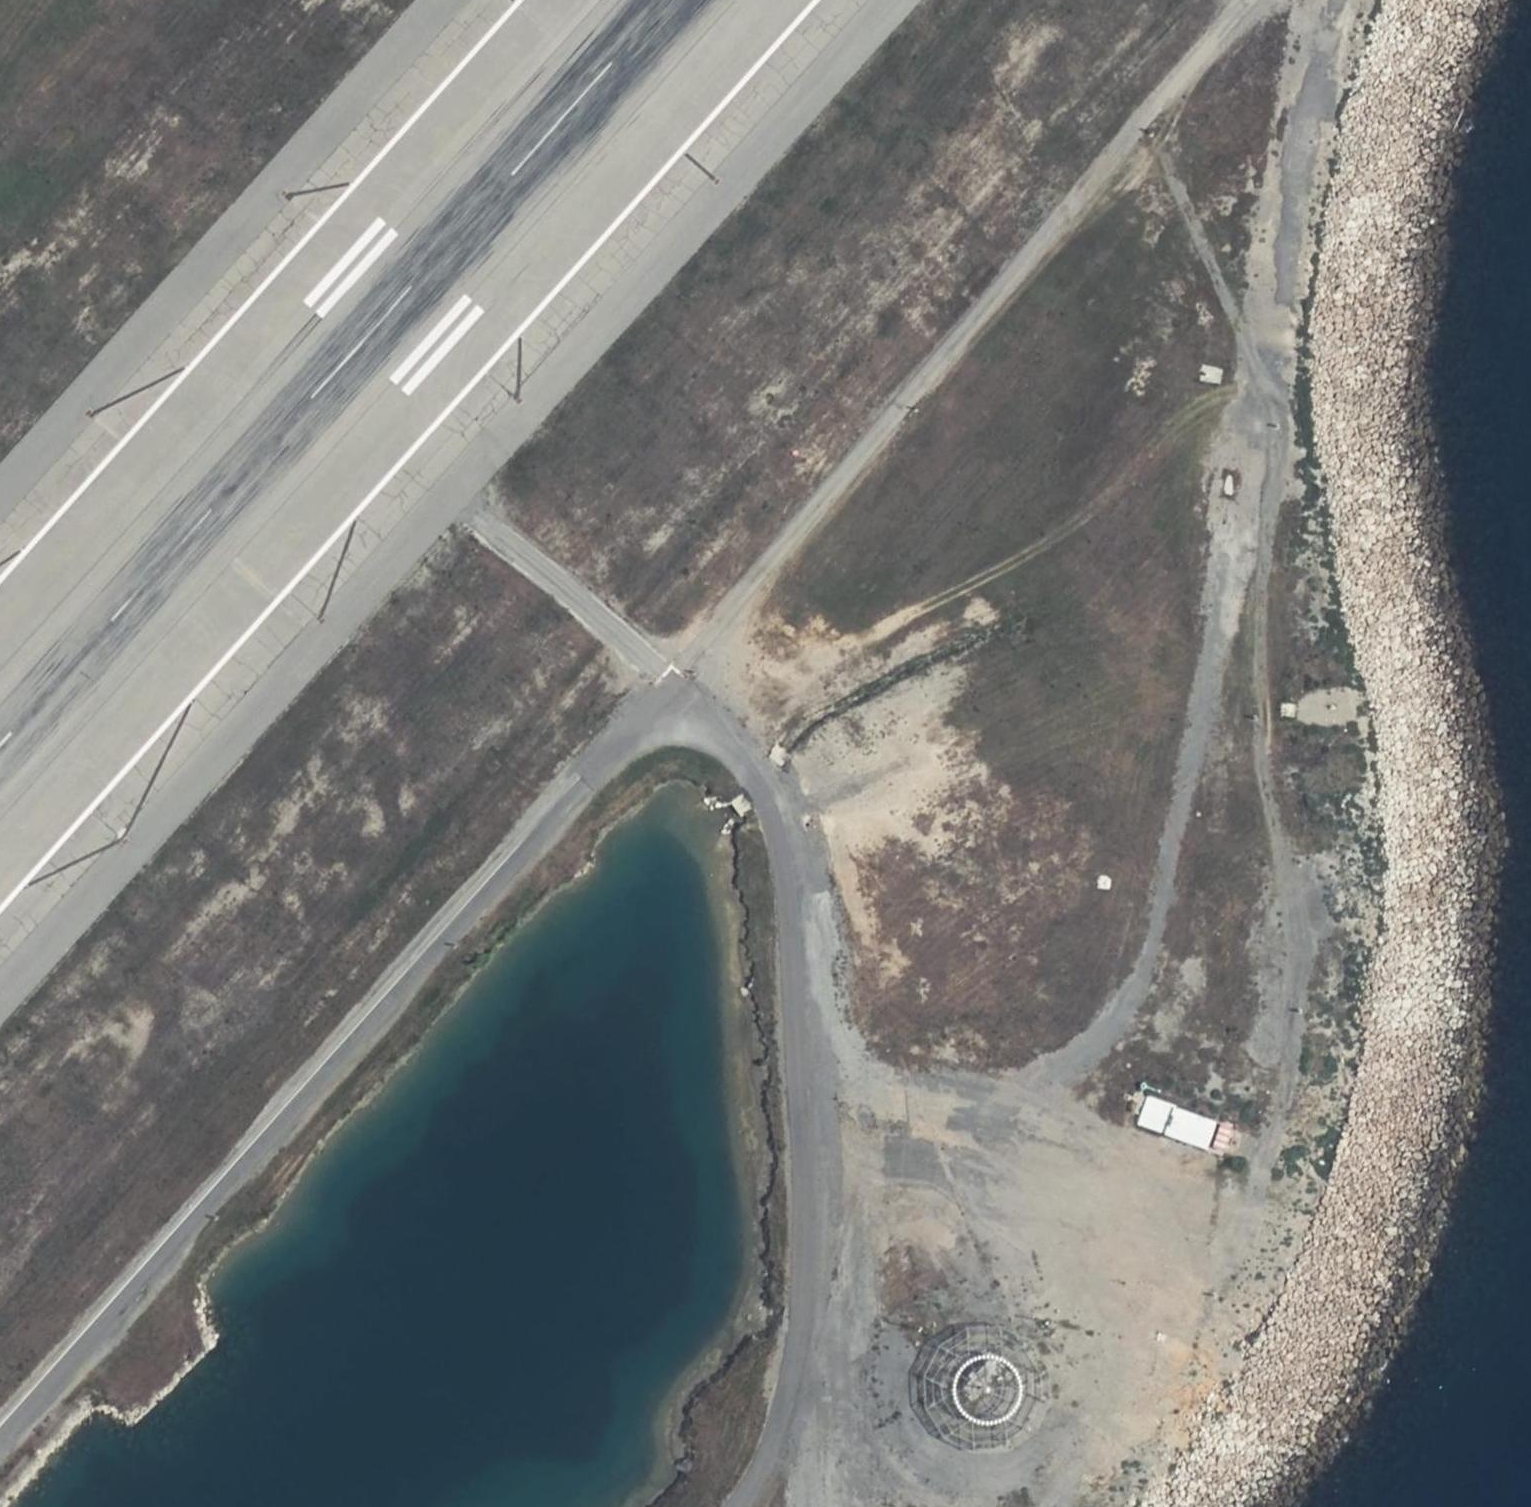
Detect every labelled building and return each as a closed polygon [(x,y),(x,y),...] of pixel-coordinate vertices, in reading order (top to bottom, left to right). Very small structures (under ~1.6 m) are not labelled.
[(1217,1120),(1147,1094),(1136,1124),(1223,1155),(1235,1123),(1218,1117),(1217,1120)]
